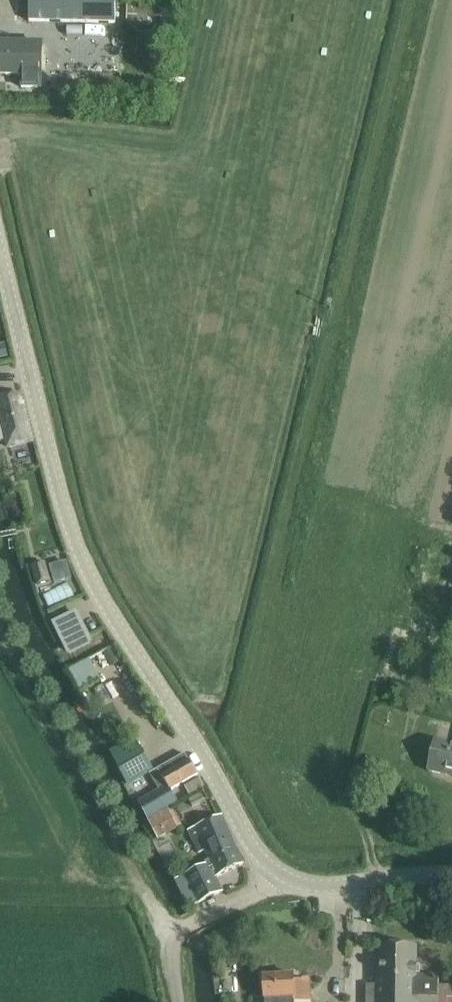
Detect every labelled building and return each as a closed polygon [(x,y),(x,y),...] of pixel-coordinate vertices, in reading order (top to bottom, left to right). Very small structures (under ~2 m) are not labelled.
[(29,21),(115,23),(116,0),(30,0),(29,21)] [(129,24),(172,25),(173,0),(129,0),(129,24)] [(42,88),(43,88),(44,45),(15,44),(0,43),(0,75),(28,76),(28,87),(22,86),(22,87),(42,88)] [(7,439),(9,447),(32,441),(20,394),(0,399),(0,441),(7,439)] [(32,567),(37,584),(50,580),(45,563),(32,567)] [(77,613),(53,624),(67,653),(91,642),(77,613)] [(93,660),(84,665),(91,678),(100,673),(93,660)] [(435,744),(433,751),(428,771),(446,775),(447,772),(451,773),(451,748),(435,744)] [(131,780),(152,768),(144,754),(123,766),(131,780)] [(172,803),(165,791),(169,788),(171,790),(198,774),(185,754),(150,774),(160,791),(140,803),(148,817),(172,803)] [(163,810),(150,818),(155,828),(169,821),(168,818),(172,816),(168,808),(163,810)] [(215,877),(243,864),(222,816),(190,830),(200,852),(206,850),(213,863),(187,875),(199,901),(221,891),(215,877)] [(376,994),(371,994),(371,1001),(451,1001),(451,989),(439,989),(439,975),(417,975),(418,947),(379,946),(378,979),(376,979),(376,994)] [(238,952),(227,954),(229,966),(240,963),(238,952)] [(310,981),(294,982),(294,975),(264,976),(266,999),(266,1001),(311,1001),(310,981)]
